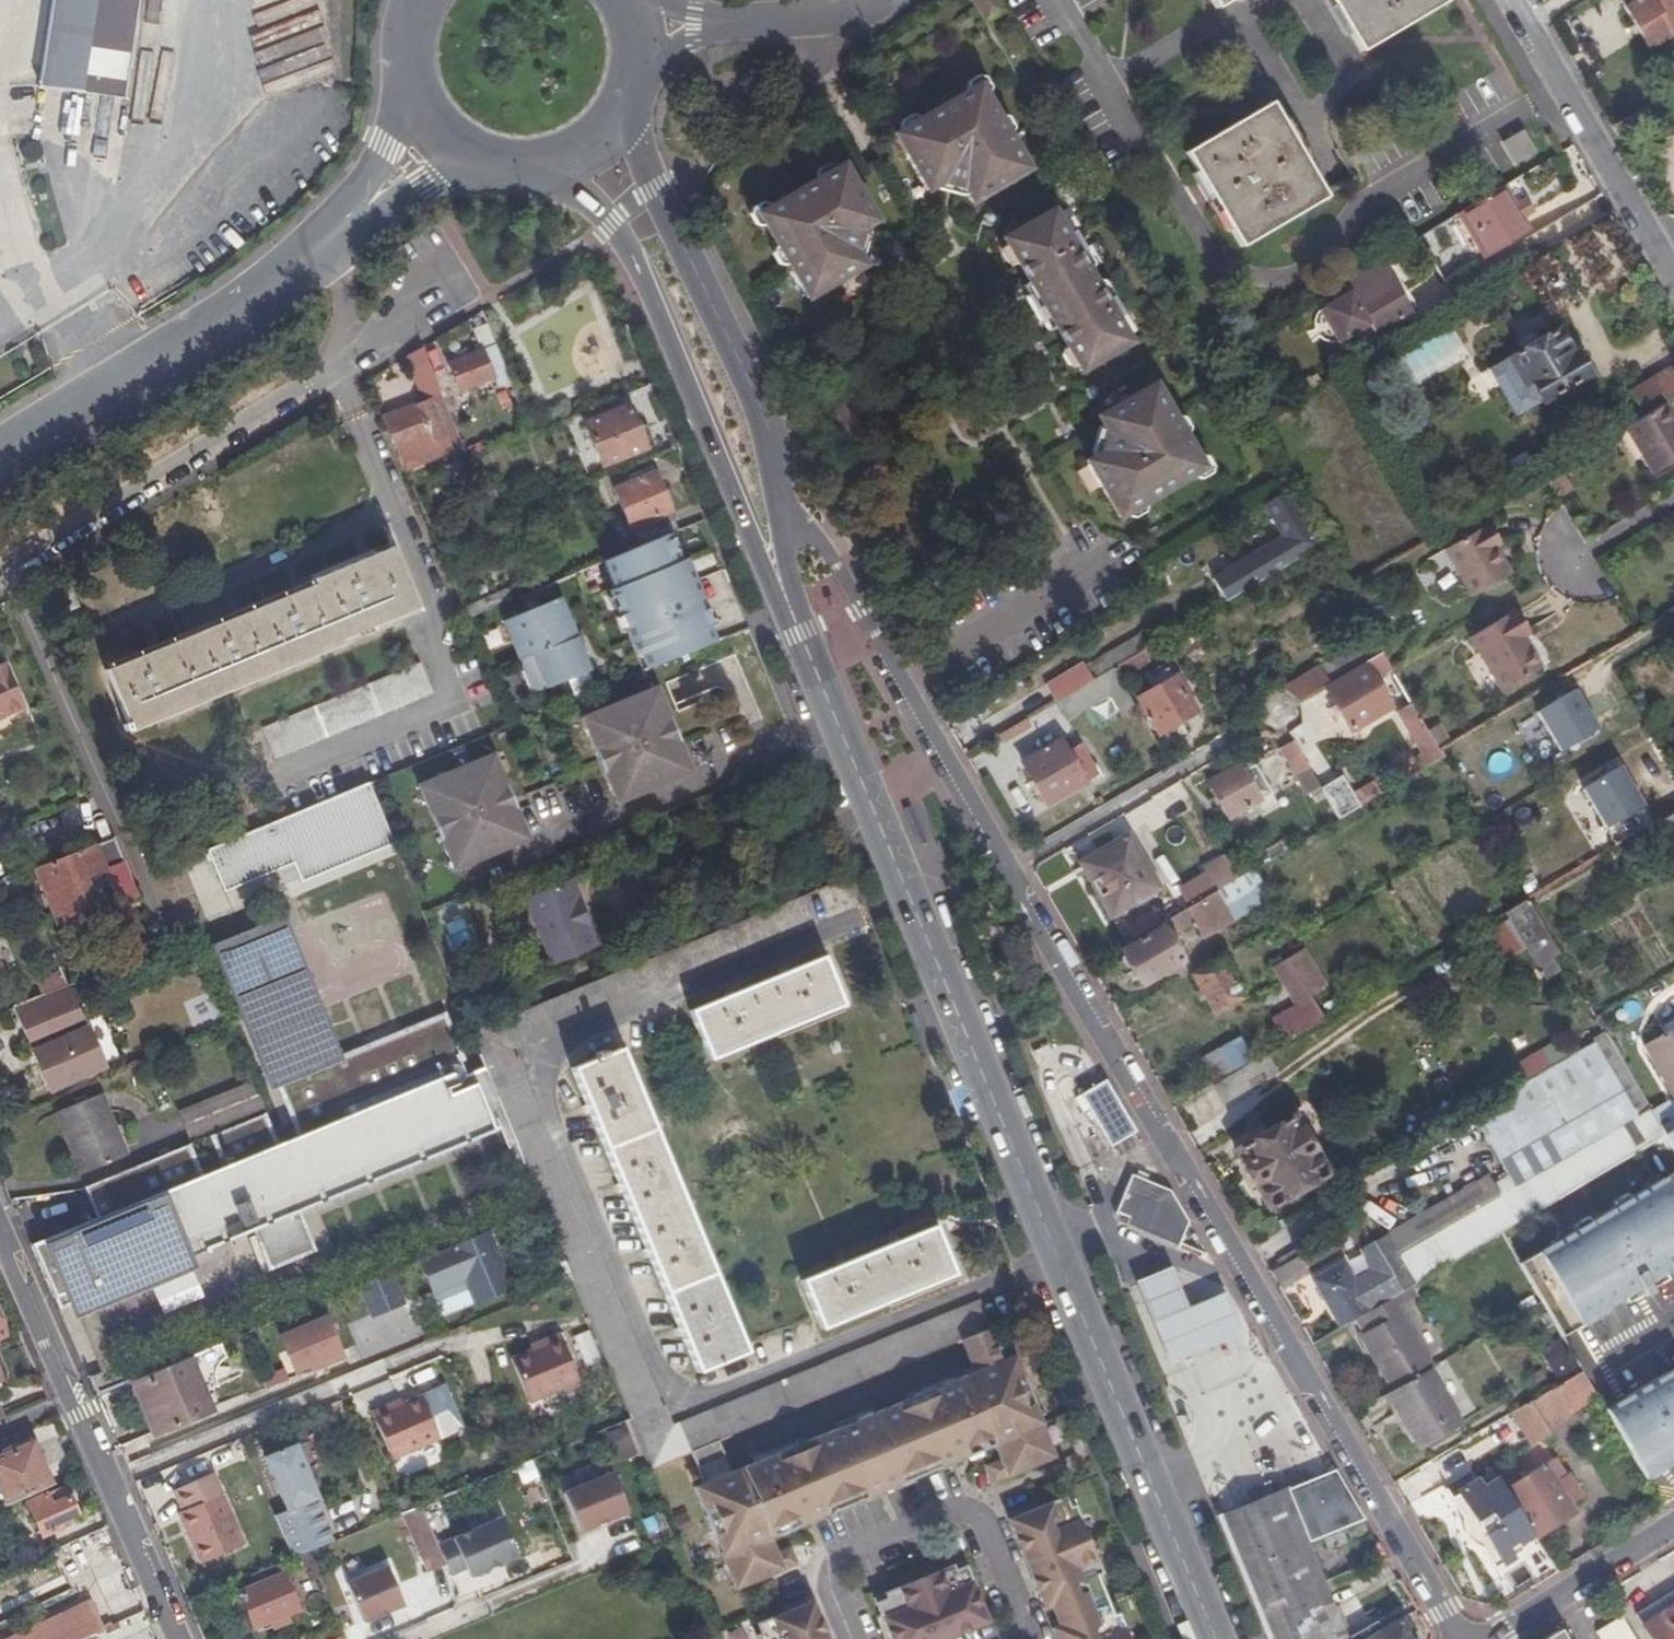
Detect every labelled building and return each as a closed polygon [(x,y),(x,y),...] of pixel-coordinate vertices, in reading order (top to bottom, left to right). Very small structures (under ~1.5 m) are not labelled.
[(41,93),(126,104),(139,0),(53,0),(41,93)] [(992,0),(972,0),(985,22),(1000,14),(992,0)] [(1358,49),(1438,0),(1328,0),(1358,49)] [(1645,43),(1673,27),(1673,10),(1668,0),(1619,0),(1645,43)] [(892,135),(925,190),(940,181),(963,188),(972,202),(1027,169),(976,84),(892,135)] [(1268,102),(1183,153),(1239,247),(1323,195),(1268,102)] [(1530,123),(1512,132),(1523,154),(1542,143),(1530,123)] [(757,215),(806,300),(863,266),(853,250),(858,229),(873,220),(840,166),(757,215)] [(1512,204),(1500,184),(1455,211),(1482,257),(1527,229),(1519,215),(1512,204)] [(1523,198),(1512,204),(1519,215),(1530,208),(1523,198)] [(1021,271),(1049,318),(1075,363),(1124,335),(1108,307),(1113,304),(1104,289),(1099,291),(1069,239),(1073,236),(1064,222),(1060,225),(1045,200),(997,229),(1021,271)] [(1362,319),(1365,325),(1371,333),(1408,311),(1376,259),(1340,281),(1345,290),(1350,297),(1325,312),(1337,334),(1362,319)] [(1049,318),(1021,271),(1014,276),(1019,285),(1016,286),(1034,316),(1037,313),(1042,322),(1049,318)] [(1350,297),(1345,290),(1315,310),(1335,342),(1365,325),(1362,319),(1337,334),(1325,312),(1350,297)] [(1461,297),(1442,307),(1452,323),(1470,312),(1461,297)] [(1444,320),(1385,355),(1407,393),(1467,357),(1444,320)] [(1512,414),(1585,371),(1574,351),(1570,352),(1555,326),(1479,370),(1490,387),(1495,384),(1512,414)] [(508,380),(493,343),(447,363),(458,389),(492,375),(497,385),(508,380)] [(440,390),(422,346),(406,355),(423,397),(440,390)] [(1665,400),(1673,395),(1673,360),(1628,388),(1638,405),(1659,391),(1665,400)] [(1115,511),(1198,461),(1149,378),(1094,410),(1102,424),(1096,446),(1082,455),(1115,511)] [(413,403),(382,414),(403,465),(448,447),(429,401),(415,407),(413,403)] [(1642,457),(1643,458),(1651,471),(1673,457),(1673,427),(1672,424),(1673,423),(1673,418),(1663,401),(1622,425),(1642,457)] [(627,405),(585,422),(602,465),(643,448),(627,405)] [(1622,425),(1608,433),(1628,465),(1642,457),(1622,425)] [(1572,487),(1556,464),(1543,472),(1557,495),(1572,487)] [(613,489),(637,547),(652,541),(666,535),(678,530),(654,471),(613,489)] [(1225,600),(1316,546),(1303,523),(1212,578),(1225,600)] [(1486,523),(1443,548),(1462,579),(1471,594),(1508,572),(1492,545),(1497,542),(1486,523)] [(652,541),(604,560),(616,587),(609,590),(641,670),(712,642),(706,627),(717,622),(688,557),(678,562),(666,535),(652,541)] [(101,665),(129,729),(417,611),(390,545),(101,665)] [(1462,579),(1443,548),(1428,558),(1447,588),(1462,579)] [(521,656),(532,691),(588,670),(559,596),(503,617),(519,657),(521,656)] [(1515,638),(1520,634),(1526,631),(1513,610),(1467,637),(1475,651),(1476,652),(1497,690),(1537,666),(1526,646),(1521,648),(1515,638)] [(711,625),(706,627),(712,642),(717,639),(711,625)] [(1526,646),(1520,634),(1515,638),(1521,648),(1526,646)] [(1284,691),(1296,700),(1355,666),(1346,650),(1287,683),(1284,691)] [(1366,663),(1370,671),(1385,663),(1379,651),(1364,660),(1366,663)] [(1482,698),(1497,690),(1476,652),(1461,661),(1482,698)] [(519,657),(511,661),(522,695),(532,691),(521,656),(519,657)] [(23,705),(3,662),(0,663),(0,715),(23,705)] [(1389,705),(1370,671),(1366,663),(1325,687),(1349,728),(1389,705)] [(430,692),(418,664),(263,726),(275,756),(430,692)] [(1134,706),(1111,668),(1055,700),(1065,717),(1108,692),(1121,713),(1134,706)] [(1136,696),(1157,732),(1189,712),(1168,678),(1165,678),(1161,670),(1146,678),(1143,684),(1146,690),(1136,696)] [(654,686),(578,718),(612,804),(688,771),(654,686)] [(1578,688),(1538,711),(1562,751),(1601,728),(1578,688)] [(1420,768),(1437,760),(1412,703),(1394,711),(1420,768)] [(1288,731),(1293,739),(1301,753),(1313,745),(1301,723),(1288,731)] [(1310,768),(1301,753),(1293,739),(1280,747),(1296,775),(1310,768)] [(1022,761),(1045,801),(1093,773),(1077,746),(1066,752),(1059,740),(1022,761)] [(490,753),(414,785),(450,870),(525,839),(490,753)] [(1236,763),(1206,781),(1227,817),(1257,799),(1236,763)] [(1624,766),(1584,788),(1607,828),(1646,805),(1624,766)] [(298,887),(388,856),(365,789),(203,844),(219,891),(291,866),(298,887)] [(526,838),(540,834),(532,805),(518,810),(526,838)] [(1629,853),(1673,828),(1673,808),(1651,822),(1621,839),(1629,853)] [(1125,834),(1081,860),(1111,912),(1157,885),(1125,834)] [(114,835),(100,841),(123,893),(136,886),(114,835)] [(1621,839),(1607,848),(1615,861),(1629,853),(1621,839)] [(123,893),(100,841),(35,868),(57,921),(123,893)] [(201,906),(220,899),(204,857),(185,864),(201,906)] [(1252,867),(1213,889),(1167,917),(1174,929),(1193,919),(1202,934),(1229,918),(1268,894),(1252,867)] [(569,881),(525,899),(548,959),(592,940),(569,881)] [(814,918),(804,890),(791,896),(659,951),(470,1030),(480,1056),(484,1065),(507,1122),(541,1205),(570,1276),(627,1413),(647,1464),(812,1397),(828,1390),(988,1326),(977,1300),(843,1352),(665,1424),(657,1403),(654,1404),(519,1073),(522,1072),(515,1055),(512,1056),(509,1047),(814,918)] [(1524,897),(1505,908),(1536,963),(1543,959),(1551,954),(1556,951),(1524,897)] [(459,917),(441,927),(455,954),(474,945),(459,917)] [(1163,932),(1172,926),(1167,917),(1158,922),(1160,925),(1163,932)] [(1180,960),(1160,925),(1121,948),(1123,950),(1119,956),(1124,965),(1130,963),(1141,982),(1180,960)] [(224,971),(267,953),(261,936),(214,955),(286,1138),(265,1146),(252,1116),(197,1139),(210,1171),(190,1179),(177,1147),(98,1179),(111,1210),(95,1217),(28,1244),(58,1309),(70,1303),(82,1298),(249,1229),(267,1270),(316,1250),(298,1208),(507,1122),(484,1065),(455,1077),(450,1067),(446,1056),(451,1054),(435,1013),(323,1057),(328,1070),(316,1074),(311,1062),(292,1014),(248,1032),(224,971)] [(1185,957),(1176,942),(1171,945),(1180,960),(1185,957)] [(292,1014),(267,953),(224,971),(248,1032),(292,1014)] [(819,954),(689,1009),(707,1056),(792,1020),(838,1001),(819,954)] [(1551,954),(1543,959),(1546,963),(1553,959),(1551,954)] [(1242,996),(1219,955),(1190,972),(1213,1013),(1242,996)] [(1271,1017),(1285,1039),(1320,1018),(1284,955),(1273,962),(1296,1002),(1271,1017)] [(0,1011),(0,1023),(4,1032),(20,1025),(47,1089),(90,1071),(74,1032),(87,1026),(69,983),(67,984),(0,1011)] [(1642,1044),(1672,1096),(1673,1094),(1673,1025),(1642,1044)] [(1538,1207),(1565,1191),(1663,1134),(1624,1068),(1604,1033),(1474,1111),(1509,1171),(1493,1180),(1489,1172),(1389,1232),(1406,1262),(1393,1270),(1403,1286),(1497,1231),(1538,1207)] [(1238,1034),(1197,1060),(1211,1082),(1252,1057),(1238,1034)] [(1283,1040),(1256,1056),(1262,1067),(1266,1075),(1293,1058),(1283,1040)] [(740,1350),(619,1045),(571,1065),(694,1368),(740,1350)] [(480,1056),(450,1067),(455,1077),(484,1065),(480,1056)] [(1256,1056),(1212,1082),(1222,1100),(1250,1084),(1245,1078),(1262,1067),(1256,1056)] [(328,1070),(323,1057),(311,1062),(316,1074),(328,1070)] [(1135,1131),(1104,1078),(1092,1085),(1079,1093),(1111,1146),(1123,1138),(1135,1131)] [(106,1090),(55,1112),(83,1173),(132,1152),(106,1090)] [(1324,1172),(1290,1114),(1234,1147),(1267,1204),(1324,1172)] [(1673,1151),(1673,1127),(1663,1134),(1673,1150),(1673,1151)] [(1659,1177),(1663,1183),(1673,1177),(1673,1168),(1659,1177)] [(1185,1240),(1192,1223),(1172,1189),(1132,1174),(1117,1214),(1131,1218),(1185,1240)] [(1663,1183),(1659,1177),(1626,1197),(1611,1205),(1586,1220),(1571,1229),(1538,1248),(1541,1255),(1519,1268),(1559,1335),(1606,1307),(1604,1304),(1619,1295),(1636,1285),(1640,1292),(1642,1295),(1649,1290),(1648,1287),(1644,1281),(1661,1271),(1673,1264),(1673,1177),(1663,1183)] [(98,1179),(82,1187),(95,1217),(111,1210),(98,1179)] [(1622,1191),(1608,1200),(1611,1205),(1626,1197),(1622,1191)] [(1583,1214),(1568,1223),(1571,1229),(1586,1220),(1583,1214)] [(1185,1240),(1131,1218),(1128,1226),(1182,1249),(1185,1240)] [(930,1226),(883,1245),(799,1279),(816,1321),(818,1326),(949,1272),(930,1226)] [(484,1230),(416,1259),(430,1291),(461,1277),(464,1285),(471,1301),(507,1285),(484,1230)] [(1538,1248),(1516,1261),(1519,1268),(1541,1255),(1538,1248)] [(1295,1256),(1272,1270),(1280,1284),(1304,1270),(1295,1256)] [(1340,1324),(1360,1312),(1390,1294),(1403,1286),(1393,1270),(1361,1289),(1343,1259),(1312,1277),(1340,1324)] [(398,1301),(386,1271),(356,1284),(368,1314),(398,1301)] [(1180,1310),(1163,1271),(1134,1284),(1170,1366),(1241,1336),(1224,1295),(1183,1312),(1180,1310)] [(1661,1271),(1644,1281),(1648,1287),(1665,1278),(1661,1271)] [(461,1277),(430,1291),(433,1299),(464,1285),(461,1277)] [(1636,1285),(1619,1295),(1623,1302),(1640,1292),(1636,1285)] [(1390,1294),(1360,1312),(1368,1328),(1357,1335),(1388,1389),(1430,1364),(1390,1294)] [(102,1369),(87,1376),(95,1394),(122,1383),(82,1298),(70,1303),(102,1369)] [(324,1316),(271,1334),(287,1381),(340,1362),(324,1316)] [(1057,1459),(1013,1353),(1003,1357),(992,1329),(960,1342),(972,1370),(732,1469),(720,1440),(680,1456),(736,1591),(787,1570),(773,1537),(979,1452),(993,1485),(1057,1459)] [(527,1402),(577,1379),(558,1331),(540,1339),(541,1343),(530,1348),(510,1357),(527,1402)] [(530,1348),(541,1343),(540,1339),(528,1344),(530,1348)] [(154,1369),(134,1378),(156,1431),(215,1404),(193,1353),(154,1369)] [(1528,1399),(1579,1369),(1578,1368),(1571,1356),(1515,1389),(1523,1402),(1528,1399)] [(1602,1409),(1643,1478),(1673,1457),(1673,1367),(1602,1409)] [(1459,1424),(1426,1369),(1381,1398),(1412,1451),(1459,1424)] [(1540,1419),(1591,1389),(1579,1369),(1528,1399),(1540,1419)] [(134,1378),(124,1382),(147,1435),(156,1431),(134,1378)] [(441,1442),(419,1395),(389,1407),(387,1403),(370,1410),(394,1463),(441,1442)] [(1534,1422),(1540,1419),(1528,1399),(1523,1402),(1534,1422)] [(619,1461),(636,1452),(623,1426),(606,1435),(619,1461)] [(272,1513),(291,1556),(333,1538),(293,1442),(263,1455),(285,1508),(272,1513)] [(8,1503),(51,1485),(32,1443),(0,1457),(0,1485),(8,1503)] [(1555,1481),(1563,1476),(1553,1459),(1504,1488),(1530,1532),(1570,1508),(1561,1493),(1555,1481)] [(1314,1538),(1359,1511),(1330,1462),(1286,1488),(1314,1538)] [(214,1470),(174,1486),(181,1506),(177,1508),(201,1561),(245,1541),(214,1470)] [(557,1492),(574,1531),(622,1511),(605,1472),(557,1492)] [(1565,1474),(1563,1476),(1555,1481),(1561,1493),(1573,1486),(1565,1474)] [(1516,1541),(1530,1532),(1504,1488),(1496,1475),(1483,1483),(1477,1476),(1446,1496),(1458,1515),(1456,1522),(1456,1531),(1461,1537),(1466,1543),(1472,1545),(1477,1547),(1488,1567),(1520,1547),(1516,1541)] [(1248,1486),(1255,1501),(1278,1491),(1272,1476),(1248,1486)] [(74,1513),(61,1486),(26,1502),(40,1535),(59,1526),(56,1521),(74,1513)] [(1110,1598),(1104,1600),(1097,1581),(1102,1579),(1066,1490),(1006,1515),(1013,1534),(1040,1606),(1047,1603),(1054,1622),(1048,1625),(1053,1638),(1126,1638),(1110,1598)] [(1216,1517),(1267,1638),(1384,1638),(1378,1627),(1370,1631),(1366,1625),(1343,1638),(1318,1580),(1280,1490),(1278,1491),(1255,1501),(1216,1517)] [(398,1510),(423,1570),(442,1562),(432,1541),(416,1502),(398,1510)] [(432,1541),(442,1562),(446,1573),(461,1567),(465,1575),(512,1553),(496,1515),(432,1541)] [(910,1577),(934,1630),(982,1611),(960,1557),(910,1577)] [(402,1601),(383,1562),(342,1580),(343,1582),(360,1620),(402,1601)] [(279,1573),(237,1590),(251,1625),(294,1607),(279,1573)] [(890,1586),(912,1638),(913,1638),(934,1630),(910,1577),(890,1586)] [(1637,1613),(1654,1638),(1673,1638),(1673,1588),(1637,1613)] [(812,1601),(751,1626),(756,1638),(828,1638),(812,1601)] [(101,1629),(92,1608),(20,1638),(79,1638),(101,1629)] [(982,1611),(934,1630),(913,1638),(941,1638),(986,1621),(982,1611)] [(1620,1613),(1594,1629),(1600,1638),(1636,1638),(1620,1613)] [(1378,1627),(1384,1638),(1412,1638),(1398,1616),(1378,1627)] [(1558,1628),(1538,1638),(1564,1638),(1558,1628)]
